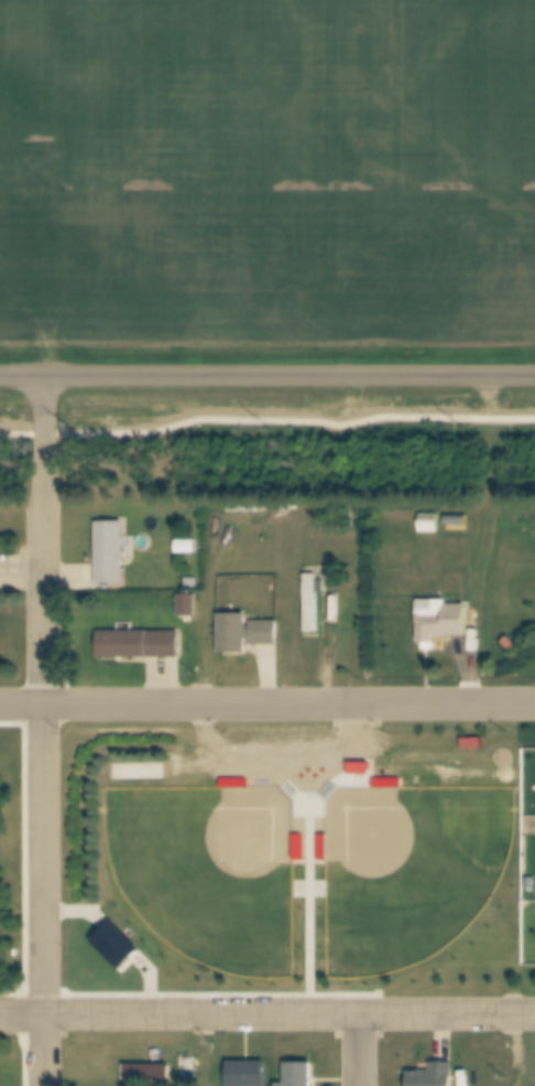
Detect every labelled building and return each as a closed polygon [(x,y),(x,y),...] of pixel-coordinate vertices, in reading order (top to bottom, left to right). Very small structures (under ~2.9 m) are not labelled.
[(424,515),(441,515),(441,531),(424,531),(424,515)] [(449,517),(470,517),(470,527),(449,527),(449,517)] [(128,537),(137,537),(137,556),(128,556),(127,588),(99,587),(99,523),(128,523),(128,537)] [(179,537),(199,537),(199,550),(179,550),(179,537)] [(320,580),(327,581),(327,594),(320,594),(320,635),(308,635),(308,576),(320,576),(320,580)] [(188,577),(200,577),(200,588),(188,588),(188,577)] [(185,598),(198,598),(198,620),(185,620),(185,598)] [(422,601),(449,601),(449,605),(471,605),(470,638),(437,638),(437,645),(422,645),(422,601)] [(223,615),(249,615),(249,628),(254,628),(254,622),(280,622),(280,646),(254,646),(254,638),(249,638),(248,655),(223,655),(223,615)] [(101,632),(182,632),(182,658),(101,658),(101,632)] [(513,637),(520,646),(513,652),(505,643),(513,637)] [(465,736),(484,735),(484,748),(466,749),(465,736)] [(351,761),(372,761),(372,772),(351,772),(351,761)] [(226,776),(249,776),(249,786),(226,786),(226,776)] [(378,786),(378,776),(403,776),(403,786),(378,786)] [(307,859),(297,860),(297,832),(307,832),(307,859)] [(331,859),(320,859),(320,832),(331,832),(331,859)] [(92,939),(114,917),(142,945),(120,967),(92,939)] [(315,1063),(315,1085),(281,1085),(290,1085),(290,1063),(315,1063)] [(455,1063),(455,1085),(412,1085),(412,1073),(436,1073),(436,1063),(455,1063)] [(269,1065),(269,1085),(230,1085),(230,1065),(269,1065)] [(129,1066),(173,1066),(173,1085),(129,1085),(129,1066)]
